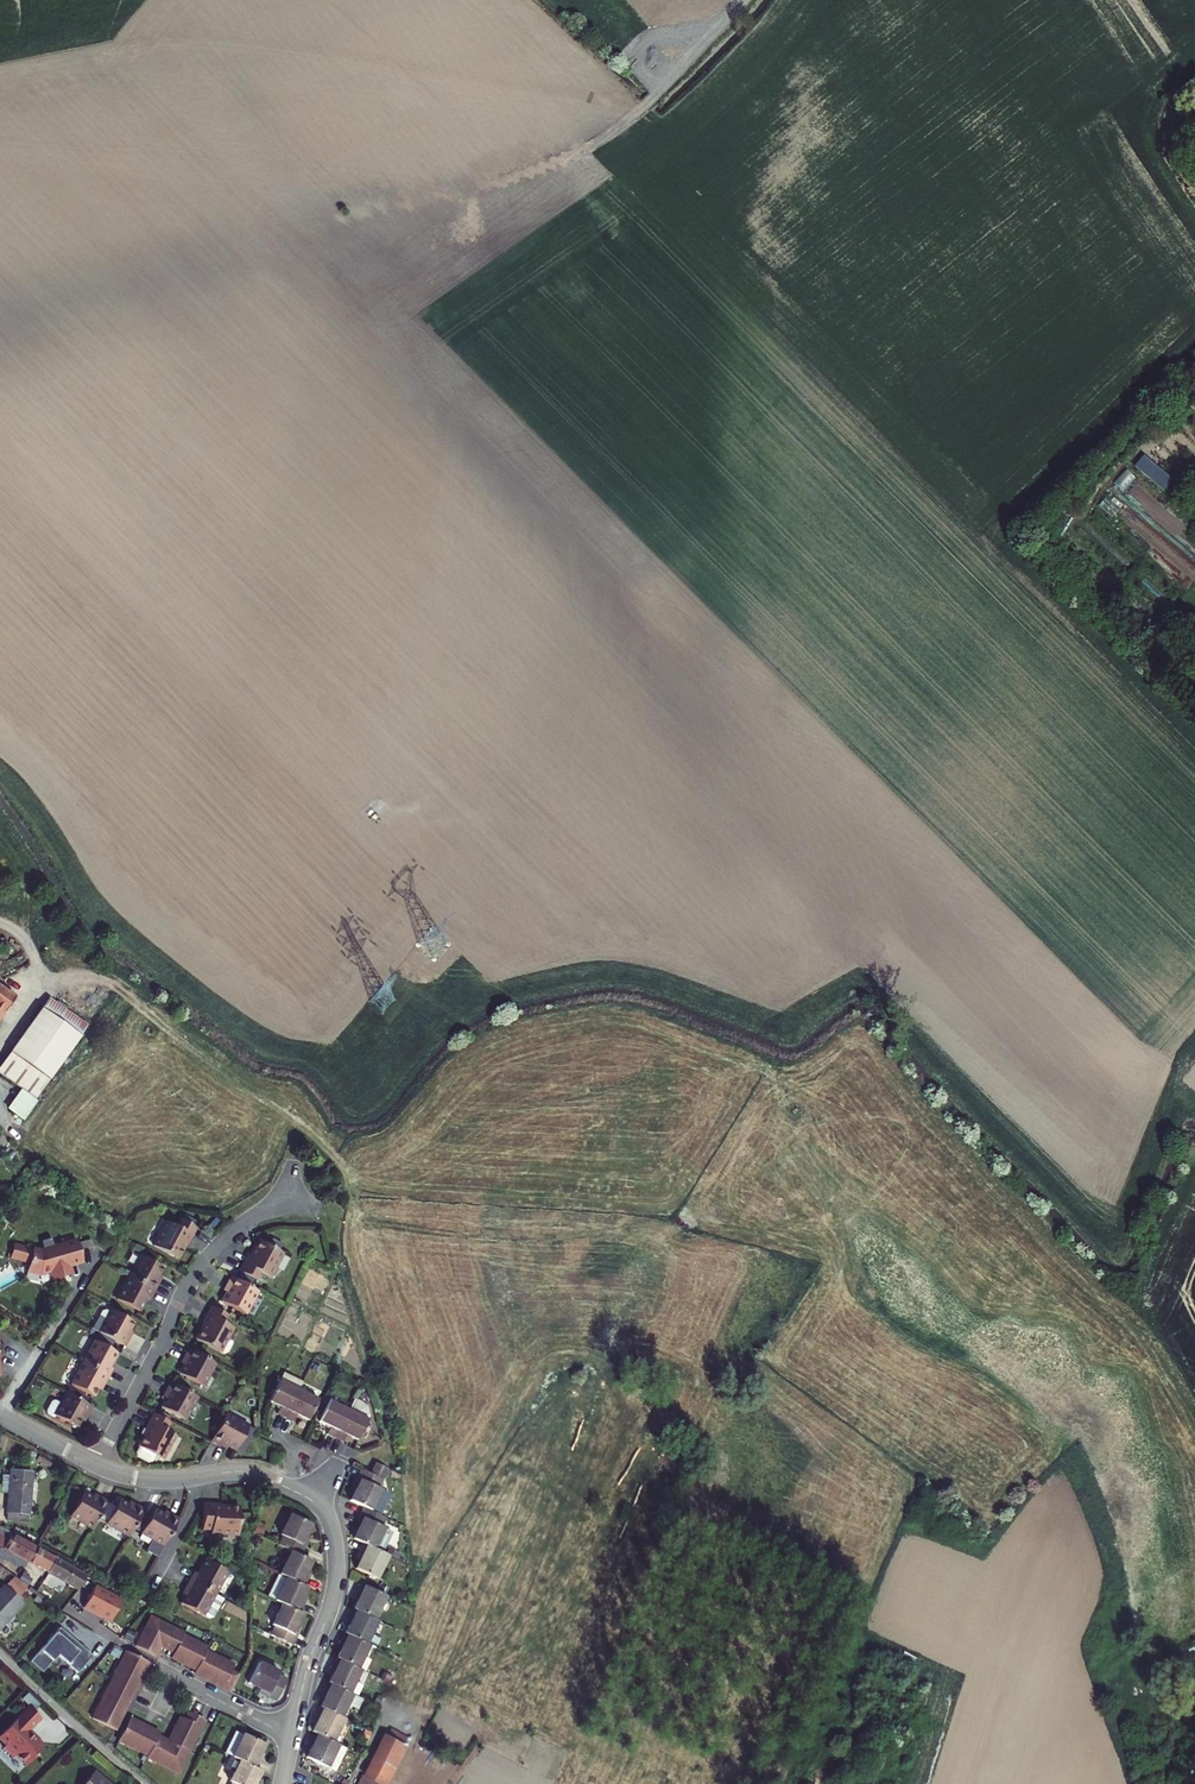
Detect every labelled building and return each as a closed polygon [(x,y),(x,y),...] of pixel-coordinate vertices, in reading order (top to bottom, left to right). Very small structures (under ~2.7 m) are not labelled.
[(1146,453),(1136,465),(1165,491),(1176,480),(1146,453)] [(1128,469),(1117,481),(1124,488),(1136,475),(1128,469)] [(14,996),(0,987),(0,1017),(14,996)] [(20,1089),(35,1100),(88,1026),(53,1002),(49,999),(0,1066),(0,1075),(20,1089)] [(196,1228),(178,1219),(174,1227),(165,1222),(152,1246),(176,1259),(185,1243),(187,1244),(196,1228)] [(280,1252),(256,1239),(248,1255),(245,1254),(237,1270),(255,1280),(259,1272),(268,1276),(280,1252)] [(44,1253),(13,1245),(10,1259),(28,1264),(27,1269),(29,1272),(40,1275),(50,1272),(54,1287),(65,1284),(63,1275),(69,1274),(67,1266),(82,1262),(79,1252),(77,1242),(45,1251),(44,1253)] [(137,1255),(126,1277),(151,1291),(156,1283),(152,1281),(156,1274),(159,1267),(137,1255)] [(255,1291),(228,1276),(224,1284),(228,1286),(224,1293),(220,1301),(244,1313),(255,1291)] [(151,1291),(126,1277),(114,1299),(136,1311),(144,1297),(147,1299),(151,1291)] [(226,1315),(208,1305),(199,1321),(202,1323),(194,1338),(218,1351),(230,1327),(222,1322),(226,1315)] [(98,1310),(89,1328),(122,1346),(126,1338),(122,1336),(126,1329),(130,1322),(108,1310),(106,1312),(102,1309),(98,1310)] [(91,1340),(80,1363),(106,1376),(110,1369),(106,1366),(114,1352),(91,1340)] [(184,1358),(181,1364),(176,1373),(200,1385),(212,1362),(185,1348),(180,1356),(184,1358)] [(106,1376),(80,1363),(68,1385),(90,1397),(94,1390),(98,1382),(102,1384),(106,1376)] [(282,1369),(278,1376),(297,1386),(301,1379),(282,1369)] [(277,1410),(284,1414),(297,1386),(278,1376),(268,1397),(279,1403),(276,1410),(277,1410)] [(167,1392),(163,1398),(159,1406),(183,1419),(195,1396),(167,1382),(163,1390),(167,1392)] [(297,1386),(284,1414),(292,1418),(295,1411),(306,1416),(317,1395),(297,1386)] [(90,1407),(64,1393),(58,1403),(51,1400),(48,1401),(43,1410),(44,1414),(51,1417),(52,1415),(74,1427),(77,1420),(81,1412),(85,1415),(90,1407)] [(351,1398),(346,1409),(332,1437),(340,1440),(343,1433),(355,1439),(357,1434),(362,1424),(365,1418),(362,1416),(364,1412),(362,1405),(358,1401),(351,1398)] [(332,1437),(346,1409),(326,1399),(316,1420),(327,1425),(324,1432),(332,1437)] [(168,1422),(151,1413),(142,1429),(141,1428),(139,1434),(141,1435),(136,1446),(137,1447),(134,1452),(135,1456),(146,1462),(150,1461),(153,1455),(160,1459),(173,1435),(164,1430),(168,1422)] [(246,1426),(222,1414),(208,1441),(216,1446),(218,1442),(225,1446),(233,1450),(246,1426)] [(368,1427),(362,1424),(357,1434),(363,1437),(368,1427)] [(372,1463),(368,1472),(380,1478),(384,1468),(372,1463)] [(362,1507),(375,1513),(384,1495),(377,1491),(378,1489),(375,1487),(380,1478),(368,1472),(367,1472),(359,1468),(354,1477),(357,1478),(353,1486),(347,1500),(362,1507)] [(8,1492),(6,1523),(27,1524),(31,1475),(10,1473),(9,1478),(2,1478),(1,1491),(8,1492)] [(92,1527),(107,1500),(98,1496),(97,1499),(91,1496),(82,1491),(69,1514),(92,1527)] [(128,1534),(143,1507),(135,1503),(133,1506),(127,1503),(119,1498),(106,1521),(128,1534)] [(210,1531),(237,1532),(238,1505),(220,1505),(220,1502),(202,1502),(201,1528),(210,1528),(210,1531)] [(378,1526),(382,1517),(375,1513),(362,1507),(357,1516),(361,1518),(357,1526),(351,1538),(362,1543),(379,1552),(388,1534),(380,1530),(382,1527),(378,1526)] [(156,1556),(163,1544),(178,1517),(170,1513),(168,1516),(161,1513),(153,1508),(140,1531),(151,1537),(145,1549),(156,1556)] [(281,1536),(277,1544),(289,1550),(297,1554),(302,1545),(298,1544),(303,1535),(309,1524),(288,1514),(278,1534),(281,1536)] [(4,1549),(33,1565),(40,1551),(11,1536),(12,1535),(0,1528),(0,1547),(4,1549)] [(360,1556),(358,1560),(354,1567),(374,1577),(386,1555),(379,1552),(362,1543),(356,1554),(360,1556)] [(42,1548),(40,1551),(33,1565),(52,1575),(59,1561),(50,1557),(52,1554),(42,1548)] [(297,1554),(289,1550),(277,1573),(281,1575),(301,1585),(306,1574),(303,1572),(305,1569),(309,1560),(297,1554)] [(23,1583),(27,1577),(28,1575),(3,1558),(1,1562),(0,1562),(0,1567),(23,1583)] [(225,1571),(203,1559),(195,1573),(192,1571),(188,1579),(213,1593),(225,1571)] [(86,1593),(86,1592),(89,1586),(86,1584),(89,1577),(59,1561),(52,1575),(86,1593)] [(270,1598),(281,1603),(297,1611),(303,1600),(299,1598),(301,1594),(305,1587),(301,1585),(281,1575),(270,1598)] [(32,1580),(27,1577),(23,1583),(28,1586),(32,1580)] [(213,1593),(188,1579),(183,1587),(187,1589),(184,1595),(179,1602),(201,1614),(206,1616),(210,1615),(220,1597),(213,1593)] [(112,1621),(123,1595),(94,1583),(83,1609),(112,1621)] [(383,1594),(359,1583),(354,1595),(356,1596),(355,1600),(351,1607),(372,1617),(383,1594)] [(21,1605),(3,1588),(0,1591),(0,1628),(21,1605)] [(40,1595),(66,1612),(70,1615),(78,1604),(72,1601),(69,1605),(44,1589),(40,1595)] [(297,1611),(281,1603),(271,1624),(274,1625),(270,1634),(290,1644),(294,1635),(291,1634),(295,1625),(302,1613),(297,1611)] [(372,1617),(351,1607),(346,1619),(349,1620),(347,1624),(343,1632),(367,1643),(372,1646),(376,1638),(375,1634),(369,1631),(375,1619),(372,1617)] [(141,1632),(136,1641),(154,1651),(159,1642),(166,1646),(169,1641),(176,1644),(181,1635),(184,1630),(176,1625),(175,1626),(154,1614),(143,1634),(141,1632)] [(63,1630),(33,1664),(46,1675),(60,1658),(81,1676),(96,1658),(63,1630)] [(356,1666),(367,1643),(343,1632),(338,1643),(341,1645),(339,1649),(335,1657),(356,1666)] [(196,1643),(181,1635),(176,1644),(170,1654),(181,1660),(182,1658),(186,1660),(184,1662),(194,1667),(206,1648),(207,1645),(198,1640),(196,1643)] [(148,1658),(125,1646),(120,1655),(123,1657),(112,1676),(132,1687),(137,1677),(135,1676),(140,1668),(142,1669),(148,1658)] [(212,1656),(214,1653),(206,1648),(194,1667),(192,1671),(203,1676),(204,1674),(211,1678),(210,1680),(229,1690),(238,1674),(230,1670),(232,1667),(212,1656)] [(347,1691),(358,1668),(356,1666),(335,1657),(330,1668),(333,1669),(331,1673),(327,1681),(347,1691)] [(247,1681),(258,1686),(266,1690),(264,1694),(271,1696),(281,1676),(275,1673),(276,1670),(256,1660),(247,1681)] [(132,1687),(112,1676),(97,1704),(94,1703),(89,1712),(111,1724),(117,1714),(115,1712),(119,1704),(122,1706),(132,1687)] [(340,1716),(351,1693),(347,1691),(327,1681),(322,1692),(325,1694),(323,1698),(319,1706),(340,1716)] [(351,1705),(361,1707),(363,1695),(353,1694),(351,1705)] [(28,1704),(0,1735),(0,1738),(6,1744),(5,1746),(15,1755),(16,1753),(27,1763),(37,1753),(36,1752),(45,1743),(29,1728),(41,1716),(28,1704)] [(332,1740),(343,1717),(340,1716),(319,1706),(314,1718),(316,1719),(314,1722),(311,1730),(313,1731),(332,1740)] [(168,1728),(163,1738),(183,1750),(188,1741),(187,1740),(194,1726),(196,1727),(201,1719),(184,1710),(180,1717),(176,1714),(173,1720),(170,1725),(172,1726),(170,1730),(168,1728)] [(126,1714),(113,1736),(122,1741),(124,1738),(143,1749),(153,1733),(155,1730),(144,1724),(143,1726),(135,1722),(136,1720),(126,1714)] [(325,1765),(337,1743),(332,1740),(313,1731),(308,1742),(311,1744),(309,1748),(305,1755),(325,1765)] [(158,1739),(159,1736),(153,1733),(143,1749),(141,1754),(151,1759),(152,1756),(174,1768),(183,1750),(163,1738),(161,1740),(158,1739)] [(258,1757),(259,1754),(264,1745),(243,1735),(232,1757),(238,1761),(255,1769),(261,1759),(258,1757)] [(382,1740),(364,1780),(373,1783),(389,1783),(406,1751),(382,1740)] [(253,1783),(259,1771),(255,1769),(238,1761),(228,1781),(231,1782),(230,1783),(253,1783)] [(83,1783),(111,1783),(94,1770),(83,1783)]
